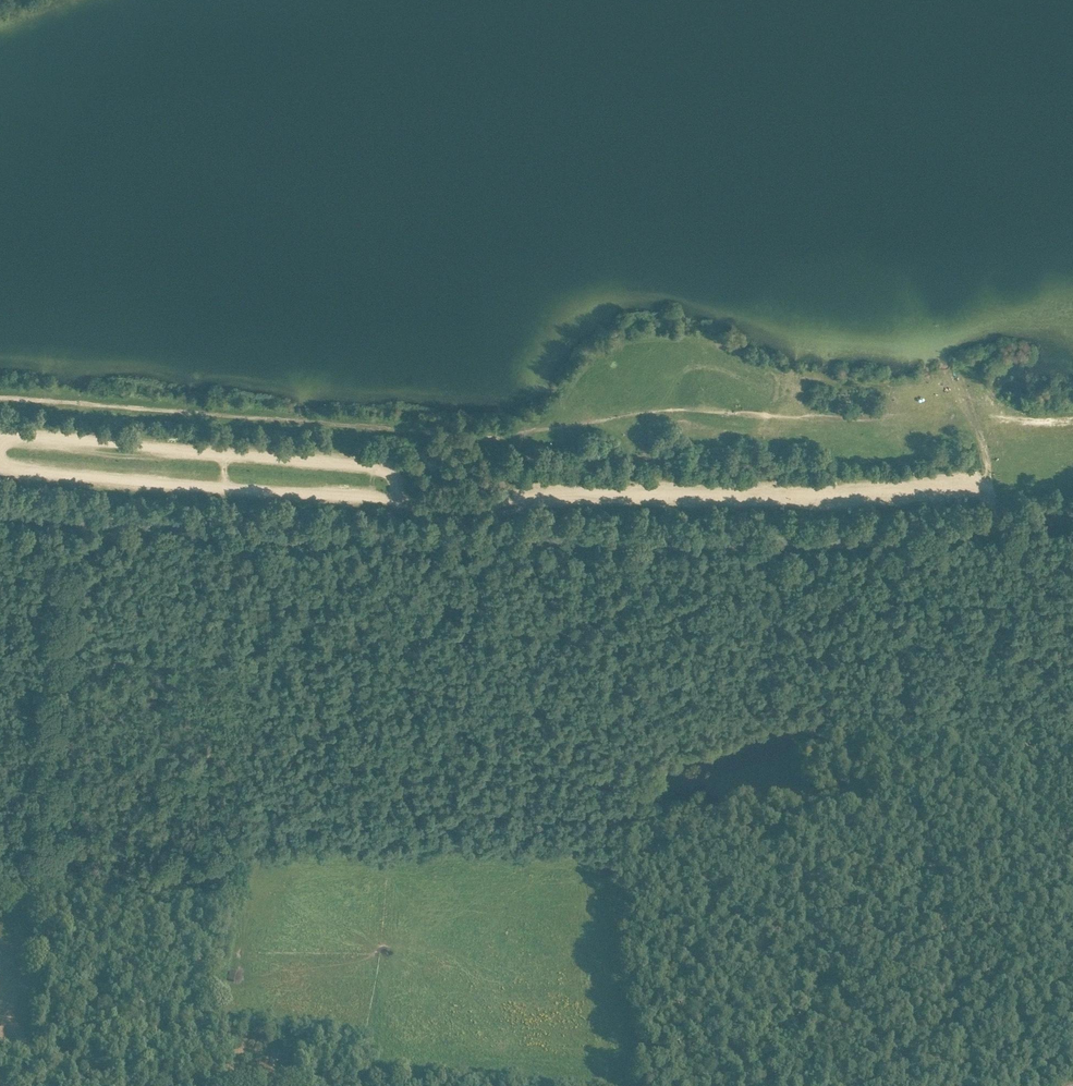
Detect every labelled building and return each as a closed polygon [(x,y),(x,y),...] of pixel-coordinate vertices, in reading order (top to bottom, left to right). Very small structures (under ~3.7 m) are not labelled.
[(993,450),(994,461),(1007,459),(1006,448),(993,450)] [(427,456),(434,467),(442,462),(435,451),(427,456)]
